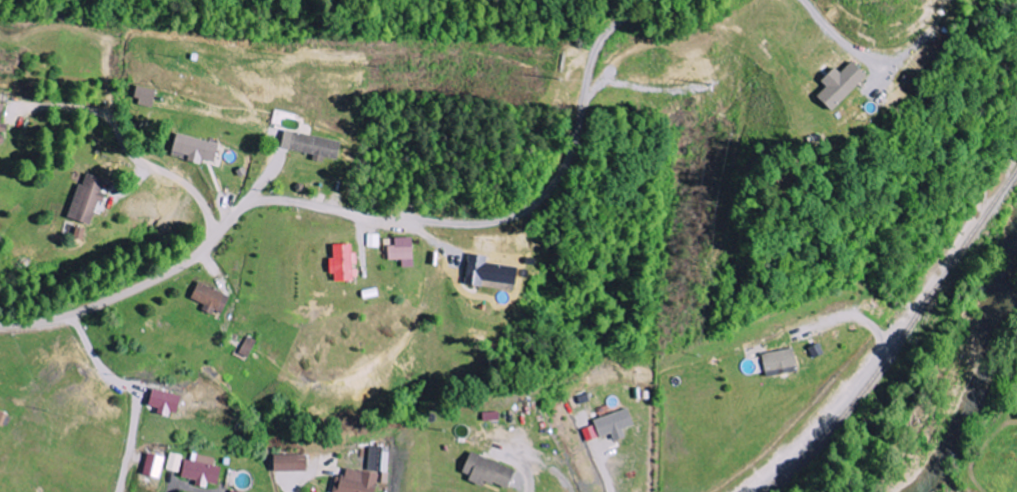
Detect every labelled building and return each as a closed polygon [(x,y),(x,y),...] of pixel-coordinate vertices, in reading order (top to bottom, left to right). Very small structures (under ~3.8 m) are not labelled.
[(821,96),(836,111),(870,74),(856,60),(844,73),(839,67),(825,82),(830,86),(821,96)] [(137,103),(156,108),(160,89),(141,85),(137,103)] [(5,131),(10,132),(14,114),(6,112),(8,104),(0,102),(0,143),(3,144),(5,131)] [(284,148),(317,153),(315,160),(325,162),(326,157),(341,159),(344,140),(287,131),(284,148)] [(191,155),(190,161),(204,163),(204,159),(218,161),(222,142),(178,135),(175,152),(191,155)] [(93,225),(101,201),(107,203),(110,194),(104,192),(108,180),(86,172),(71,217),(93,225)] [(76,239),(86,240),(88,228),(78,227),(76,239)] [(381,234),(369,234),(369,247),(381,247),(381,234)] [(405,267),(417,267),(416,237),(398,238),(398,245),(391,245),(392,260),(404,259),(405,267)] [(337,281),(361,280),(360,269),(359,269),(358,252),(355,252),(355,244),(336,245),(336,259),(332,259),(333,274),(337,274),(337,281)] [(485,281),(519,286),(522,267),(490,262),(491,256),(472,253),(467,284),(484,286),(485,281)] [(225,314),(233,296),(201,283),(194,299),(206,304),(204,310),(215,314),(216,310),(225,314)] [(151,405),(162,409),(161,411),(179,417),(185,397),(155,388),(151,405)] [(595,419),(597,425),(585,429),(588,441),(615,434),(617,441),(629,438),(626,429),(637,426),(633,409),(595,419)] [(369,471),(388,471),(389,446),(370,446),(369,471)] [(184,455),(171,452),(167,469),(179,472),(184,455)] [(161,478),(167,457),(149,453),(144,473),(161,478)] [(220,485),(224,468),(215,466),(217,458),(193,453),(191,460),(186,459),(182,477),(198,480),(197,485),(208,488),(209,483),(220,485)] [(518,469),(473,453),(466,473),(473,476),(472,481),(486,486),(488,481),(511,490),(518,469)] [(310,471),(309,455),(277,455),(277,471),(310,471)] [(383,475),(350,467),(347,477),(339,475),(335,491),(378,491),(383,475)]
